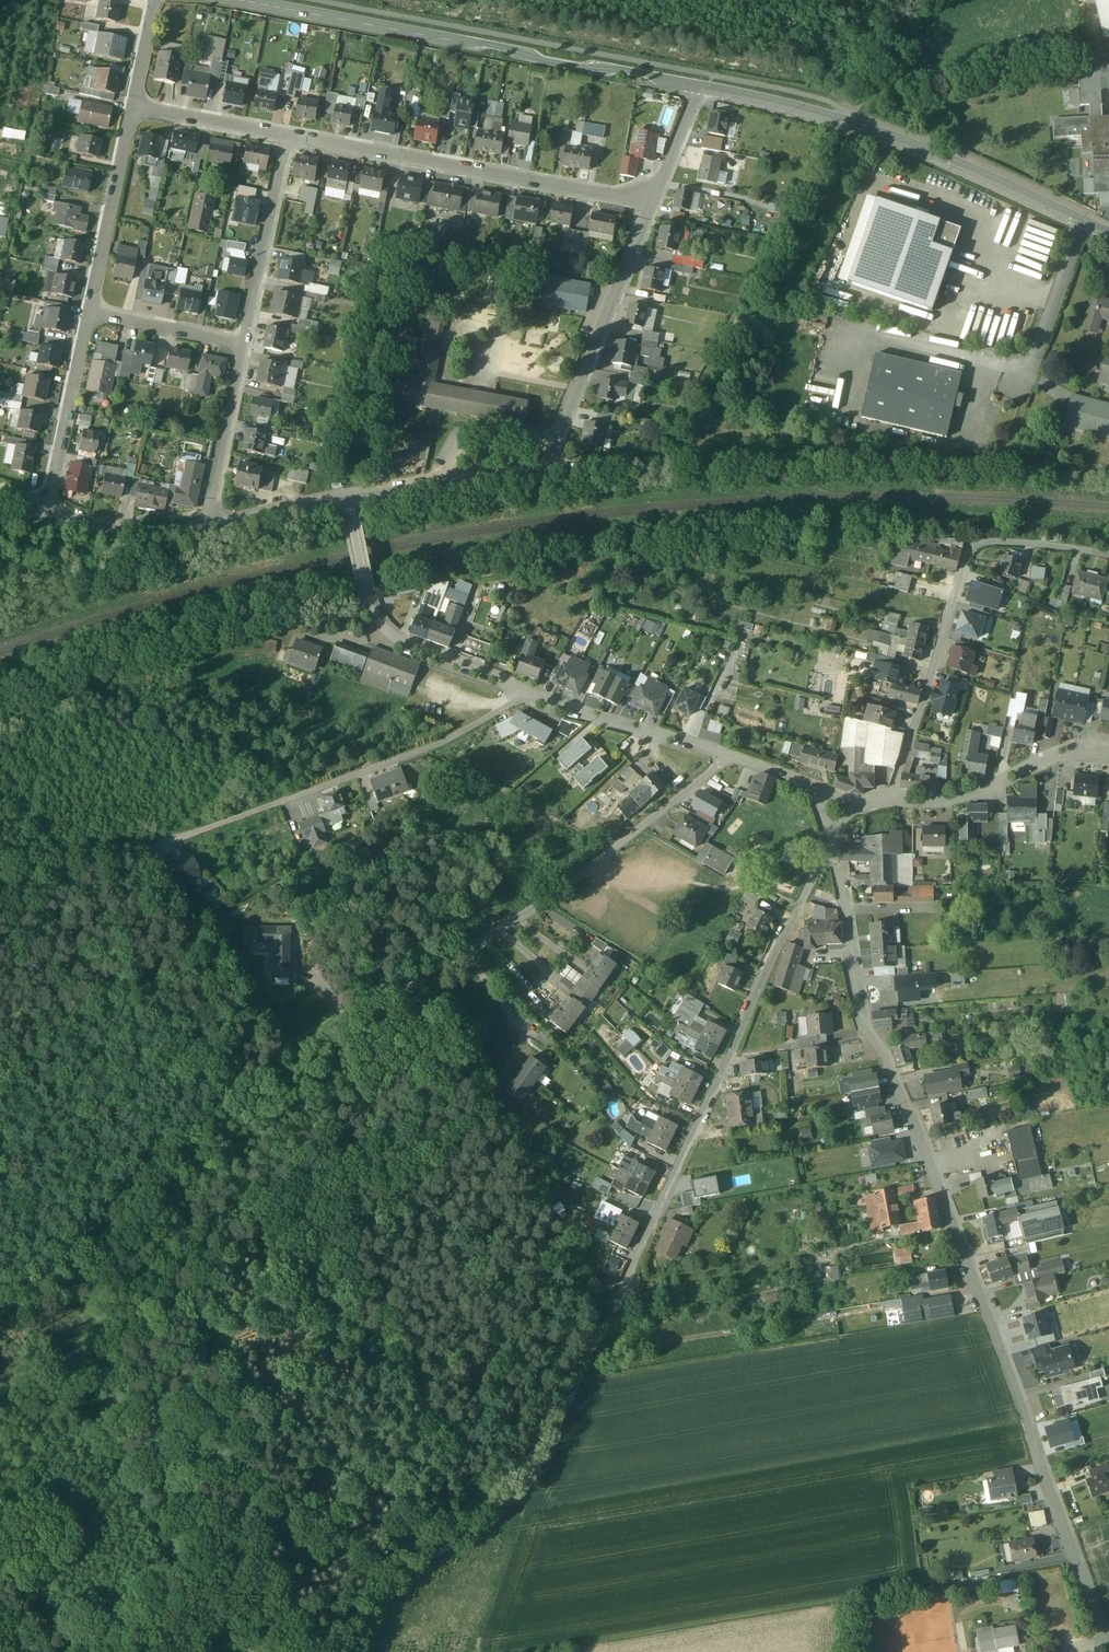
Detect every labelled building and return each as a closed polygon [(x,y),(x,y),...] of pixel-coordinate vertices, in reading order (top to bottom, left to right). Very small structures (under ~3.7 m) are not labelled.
[(101,0),(96,19),(115,23),(119,4),(101,0)] [(1103,40),(1108,38),(1108,0),(1094,0),(1103,40)] [(98,27),(83,23),(82,31),(89,32),(97,34),(97,33),(98,27)] [(97,34),(89,32),(85,53),(94,55),(99,34),(97,33),(97,34)] [(125,39),(99,34),(94,55),(121,61),(123,52),(122,51),(125,39)] [(225,40),(208,37),(203,60),(211,62),(212,58),(221,60),(225,40)] [(179,57),(159,53),(154,80),(174,84),(179,57)] [(221,60),(212,58),(211,62),(210,66),(214,67),(213,70),(218,71),(220,64),(221,60)] [(227,66),(220,64),(218,71),(216,83),(223,84),(227,66)] [(293,65),(287,64),(285,76),(291,77),(292,72),(293,65)] [(1108,90),(1108,64),(1099,65),(1099,69),(1078,70),(1080,106),(1088,105),(1101,104),(1101,90),(1108,90)] [(192,66),(184,65),(181,81),(188,82),(189,76),(190,76),(192,66)] [(210,69),(192,65),(192,66),(190,76),(208,80),(210,69)] [(123,69),(110,66),(108,72),(118,74),(122,75),(123,69)] [(214,67),(210,66),(210,69),(208,80),(209,80),(208,81),(216,83),(218,71),(213,70),(214,67)] [(326,78),(327,68),(316,67),(315,77),(326,78)] [(98,70),(89,68),(87,78),(90,78),(96,79),(98,70)] [(108,72),(98,70),(96,79),(90,78),(88,90),(101,93),(101,92),(114,95),(118,74),(108,72)] [(274,73),(262,71),(258,92),(267,94),(268,87),(271,87),(272,81),(273,81),(274,73)] [(304,75),(292,72),(291,77),(286,98),(294,99),(296,92),(301,92),(304,75)] [(51,77),(47,76),(44,87),(45,87),(52,89),(53,83),(50,83),(51,77)] [(190,76),(189,76),(188,82),(187,87),(185,96),(205,100),(208,81),(209,80),(208,80),(190,76)] [(244,88),(225,84),(222,103),(241,106),(244,88)] [(52,89),(45,87),(44,94),(57,97),(58,90),(52,89)] [(391,93),(381,91),(377,113),(387,115),(391,93)] [(114,95),(101,92),(101,93),(100,99),(113,102),(114,95)] [(267,94),(258,92),(255,109),(274,112),(277,96),(267,94)] [(329,93),(325,112),(335,114),(336,107),(338,98),(338,95),(329,93)] [(461,95),(453,94),(451,106),(450,113),(456,114),(459,100),(460,100),(461,95)] [(413,97),(409,119),(416,120),(416,121),(417,122),(418,120),(422,99),(413,97)] [(356,102),(338,98),(336,107),(353,110),(355,111),(356,102)] [(366,100),(357,99),(356,102),(355,111),(364,112),(366,100)] [(318,103),(299,100),(296,117),(315,121),(316,112),(318,113),(318,109),(317,108),(318,103)] [(460,100),(459,100),(456,114),(454,126),(469,129),(470,127),(473,113),(474,103),(460,100)] [(111,109),(82,103),(77,122),(106,129),(111,109)] [(1101,104),(1088,105),(1089,118),(1101,117),(1101,104)] [(451,106),(442,105),(440,118),(448,120),(450,113),(451,106)] [(496,108),(488,106),(486,118),(494,120),(496,108)] [(353,110),(336,107),(335,114),(333,123),(350,126),(353,110)] [(502,109),(496,108),(494,120),(500,121),(502,109)] [(377,113),(376,113),(373,132),(392,136),(396,117),(377,113)] [(479,114),(473,113),(470,127),(476,128),(479,114)] [(713,113),(709,134),(727,137),(731,116),(713,113)] [(532,119),(520,116),(519,124),(530,126),(532,119)] [(1089,118),(1090,132),(1108,131),(1108,116),(1101,117),(1089,118)] [(1089,118),(1052,120),(1054,138),(1066,137),(1070,140),(1081,140),(1080,132),(1090,132),(1089,118)] [(439,124),(418,120),(417,122),(414,139),(436,143),(439,124)] [(584,123),(578,122),(576,134),(582,135),(584,123)] [(519,124),(512,123),(508,143),(527,147),(528,142),(531,127),(530,126),(519,124)] [(604,127),(584,123),(582,135),(602,139),(604,127)] [(500,126),(493,125),(491,134),(497,135),(497,133),(498,133),(500,126)] [(651,131),(639,129),(636,146),(631,146),(629,158),(629,159),(637,160),(638,158),(654,161),(655,153),(658,139),(658,136),(650,135),(651,131)] [(24,139),(25,131),(11,130),(10,139),(24,139)] [(491,134),(478,131),(474,150),(483,152),(483,151),(488,152),(491,134)] [(1080,132),(1081,140),(1081,148),(1091,147),(1091,153),(1094,194),(1108,193),(1108,131),(1090,132),(1080,132)] [(198,137),(173,132),(170,147),(182,149),(181,152),(194,154),(196,144),(198,137)] [(497,135),(491,134),(488,152),(493,153),(501,155),(504,136),(497,135)] [(69,151),(74,153),(78,137),(72,136),(69,151)] [(160,140),(142,136),(138,156),(155,160),(156,160),(158,153),(160,140)] [(723,140),(704,136),(701,148),(721,152),(723,140)] [(100,141),(80,137),(77,155),(96,159),(100,141)] [(840,141),(832,137),(830,142),(837,146),(840,141)] [(581,141),(572,139),(572,143),(574,144),(573,148),(579,149),(581,141)] [(667,140),(658,139),(655,153),(662,154),(667,140)] [(233,144),(210,140),(209,147),(206,161),(206,162),(228,166),(230,160),(233,144)] [(527,147),(525,161),(531,162),(535,143),(528,142),(527,147)] [(203,146),(196,144),(194,154),(193,158),(200,160),(203,146)] [(240,146),(233,144),(230,160),(236,162),(240,146)] [(269,151),(245,147),(242,163),(259,166),(261,158),(267,159),(269,151)] [(573,148),(566,147),(562,166),(570,167),(576,168),(579,149),(573,148)] [(589,171),(592,152),(579,149),(576,168),(580,169),(589,171)] [(165,155),(158,153),(156,160),(155,160),(154,168),(162,170),(165,155)] [(155,160),(143,157),(141,166),(154,168),(155,160)] [(318,161),(296,157),(292,175),(294,176),(304,178),(304,181),(314,183),(318,161)] [(637,160),(629,159),(629,158),(623,157),(620,176),(634,178),(637,160)] [(200,160),(193,158),(192,164),(193,164),(190,179),(195,180),(200,160)] [(267,159),(261,158),(259,166),(258,170),(265,171),(267,159)] [(720,161),(704,158),(700,180),(716,183),(720,161)] [(877,165),(871,161),(865,172),(871,175),(877,165)] [(350,167),(331,163),(328,179),(347,183),(347,182),(350,167)] [(746,169),(733,166),(731,174),(744,177),(746,169)] [(162,170),(154,168),(152,177),(160,179),(162,170)] [(384,174),(364,170),(360,189),(380,193),(381,193),(381,188),(384,174)] [(90,177),(64,171),(61,188),(86,193),(90,177)] [(422,181),(401,177),(396,199),(410,202),(410,199),(418,200),(419,200),(423,181),(422,181)] [(347,183),(328,179),(326,188),(345,192),(347,183)] [(431,183),(423,181),(422,181),(423,181),(419,200),(418,200),(418,203),(426,205),(431,184),(431,183)] [(354,184),(347,182),(347,183),(345,192),(344,197),(351,198),(354,184)] [(426,205),(426,206),(432,207),(432,203),(436,185),(431,184),(426,205)] [(463,190),(436,184),(436,185),(432,203),(446,205),(445,210),(459,212),(460,211),(462,195),(463,190)] [(56,189),(44,186),(42,194),(54,196),(56,189)] [(236,199),(253,202),(255,191),(238,187),(236,199)] [(318,191),(302,188),(299,202),(315,205),(318,191)] [(388,190),(381,188),(381,193),(380,193),(378,201),(380,201),(377,212),(383,213),(388,190)] [(692,193),(677,190),(676,199),(675,208),(688,211),(692,193)] [(501,197),(484,194),(485,192),(477,191),(475,199),(473,209),(474,209),(487,212),(486,216),(497,218),(501,197)] [(54,196),(42,194),(39,210),(56,214),(58,204),(53,203),(54,196)] [(212,199),(196,195),(193,209),(196,210),(192,228),(200,229),(200,230),(202,230),(206,230),(212,199)] [(469,196),(462,195),(460,211),(466,212),(468,198),(469,196)] [(867,197),(838,280),(849,284),(877,200),(867,197)] [(475,199),(468,198),(466,212),(473,213),(474,209),(473,209),(475,199)] [(540,204),(526,201),(526,200),(517,198),(515,209),(513,219),(514,219),(536,223),(540,204)] [(231,221),(253,226),(258,203),(253,202),(236,199),(231,221)] [(939,222),(877,200),(849,284),(932,312),(952,252),(931,245),(939,222)] [(80,208),(58,204),(56,214),(54,225),(73,229),(73,226),(85,229),(88,218),(78,216),(80,208)] [(781,206),(769,204),(768,210),(780,213),(781,206)] [(573,209),(554,205),(550,223),(569,226),(573,209)] [(515,209),(507,207),(504,220),(514,221),(514,219),(513,219),(515,209)] [(684,214),(673,212),(671,223),(682,225),(684,214)] [(598,215),(592,214),(589,232),(613,236),(616,219),(598,216),(598,215)] [(743,216),(742,223),(749,224),(750,217),(743,216)] [(961,229),(939,222),(931,245),(952,252),(961,229)] [(543,229),(534,227),(532,240),(540,242),(543,229)] [(680,231),(662,227),(657,248),(676,252),(678,241),(680,231)] [(582,233),(568,230),(566,243),(580,246),(582,233)] [(247,236),(228,233),(227,241),(245,244),(247,236)] [(589,234),(582,233),(580,246),(587,247),(589,234)] [(453,239),(447,245),(446,249),(455,251),(457,240),(453,239)] [(65,242),(57,240),(53,259),(59,260),(58,260),(61,261),(65,242)] [(82,245),(65,241),(65,242),(61,261),(78,265),(82,245)] [(146,243),(138,241),(135,255),(143,257),(146,243)] [(245,244),(227,241),(225,248),(244,252),(245,244)] [(685,243),(678,241),(676,251),(683,253),(685,243)] [(135,260),(116,256),(114,266),(113,266),(113,268),(112,276),(131,280),(135,260)] [(690,260),(675,257),(675,256),(673,256),(672,264),(684,266),(689,267),(690,260)] [(53,259),(46,257),(44,266),(57,268),(58,260),(59,260),(53,259)] [(701,259),(694,258),(694,260),(690,260),(689,267),(693,268),(700,269),(701,259)] [(245,262),(230,259),(227,273),(242,276),(245,262)] [(339,276),(342,262),(331,259),(328,273),(339,276)] [(304,265),(282,261),(278,280),(300,284),(303,273),(304,265)] [(150,265),(142,264),(139,277),(147,279),(149,266),(150,265)] [(684,266),(672,264),(670,271),(683,273),(684,266)] [(13,267),(6,266),(3,278),(10,280),(13,267)] [(57,268),(44,266),(42,274),(55,277),(57,268)] [(167,270),(149,266),(147,279),(146,282),(145,282),(140,302),(160,306),(162,294),(164,286),(163,286),(167,270)] [(689,267),(684,266),(683,273),(691,275),(693,268),(689,267)] [(214,269),(207,267),(205,279),(211,281),(214,269)] [(665,272),(645,268),(644,274),(645,274),(642,289),(659,293),(661,286),(661,283),(662,284),(663,280),(665,272)] [(167,270),(163,286),(164,286),(162,294),(171,296),(174,284),(176,272),(167,270)] [(184,274),(176,272),(174,284),(181,286),(184,274)] [(312,275),(303,273),(300,284),(306,285),(310,286),(312,275)] [(75,279),(58,276),(56,285),(53,284),(51,295),(71,299),(75,279)] [(139,277),(134,301),(140,302),(145,282),(146,282),(147,279),(139,277)] [(578,283),(547,278),(542,305),(573,311),(585,313),(590,286),(578,283)] [(181,286),(174,284),(171,296),(179,297),(180,291),(181,286)] [(328,289),(310,286),(306,285),(304,293),(317,295),(326,297),(328,289)] [(180,291),(179,297),(178,302),(180,302),(178,310),(197,314),(201,295),(180,291)] [(238,296),(218,292),(215,307),(217,308),(215,317),(233,321),(238,296)] [(300,298),(276,293),(274,303),(298,308),(300,298)] [(317,295),(304,293),(303,299),(316,302),(317,295)] [(666,297),(654,295),(653,301),(664,303),(666,297)] [(1091,297),(1083,328),(1097,332),(1100,319),(1108,321),(1108,302),(1091,297)] [(298,308),(274,303),(271,315),(296,320),(298,308)] [(69,307),(56,304),(54,310),(68,313),(69,307)] [(646,309),(630,306),(626,325),(633,326),(633,329),(633,330),(638,331),(639,327),(642,328),(646,309)] [(54,310),(45,308),(43,318),(47,319),(44,330),(63,334),(68,313),(54,310)] [(444,319),(430,316),(427,329),(430,330),(441,332),(444,319)] [(312,322),(299,319),(297,326),(306,328),(310,329),(312,322)] [(297,326),(292,325),(290,332),(304,335),(306,328),(297,326)] [(288,331),(267,327),(265,337),(266,339),(264,349),(281,352),(284,342),(286,342),(288,331)] [(638,331),(633,330),(633,329),(632,329),(631,337),(644,340),(645,332),(638,331)] [(421,378),(413,376),(397,373),(392,398),(408,401),(407,404),(416,406),(415,410),(426,412),(427,408),(513,424),(512,431),(521,433),(523,426),(524,426),(528,404),(431,385),(441,332),(430,330),(421,378)] [(659,335),(645,332),(644,340),(658,342),(659,335)] [(39,337),(20,333),(18,341),(37,345),(39,337)] [(1014,336),(1010,348),(1016,350),(1021,338),(1014,336)] [(658,342),(644,340),(642,347),(651,349),(656,350),(658,342)] [(636,345),(617,341),(612,364),(622,366),(623,366),(623,364),(632,365),(636,345)] [(117,347),(97,343),(95,355),(101,356),(99,363),(113,366),(114,362),(111,361),(112,358),(115,359),(117,347)] [(154,346),(136,343),(133,353),(131,366),(132,366),(139,367),(139,364),(150,366),(154,346)] [(60,350),(43,347),(41,355),(39,354),(37,365),(56,369),(60,350)] [(651,349),(642,347),(641,356),(649,358),(651,349)] [(656,350),(651,349),(649,358),(648,366),(658,368),(662,369),(664,360),(659,359),(661,350),(656,350)] [(190,354),(169,350),(165,368),(186,372),(190,354)] [(130,352),(124,351),(121,363),(128,365),(131,366),(133,353),(130,353),(130,352)] [(961,375),(875,355),(860,419),(946,439),(961,375)] [(225,361),(202,356),(199,374),(199,375),(199,376),(196,391),(195,395),(206,398),(211,375),(221,377),(225,361)] [(304,363),(292,361),(290,368),(302,370),(304,363)] [(99,363),(93,362),(87,391),(108,396),(112,377),(114,366),(113,366),(99,363)] [(121,363),(114,362),(113,366),(114,366),(112,377),(118,378),(118,376),(121,363)] [(285,366),(262,362),(260,372),(283,377),(285,366)] [(128,365),(121,363),(118,376),(125,378),(128,365)] [(632,365),(623,364),(623,366),(622,366),(621,370),(631,372),(632,367),(632,365)] [(647,370),(632,367),(631,372),(630,378),(645,381),(647,370)] [(149,368),(149,369),(148,369),(146,381),(153,383),(156,369),(149,368)] [(163,371),(156,369),(153,383),(160,384),(163,371)] [(283,377),(260,372),(257,383),(281,388),(283,377)] [(192,375),(185,374),(182,389),(189,390),(189,389),(192,375)] [(1102,374),(1100,382),(1108,385),(1108,376),(1102,374)] [(199,376),(192,375),(189,389),(196,391),(199,376)] [(48,380),(27,376),(23,397),(22,397),(43,402),(48,380)] [(645,381),(630,378),(629,384),(635,386),(644,387),(645,381)] [(618,383),(603,381),(601,389),(599,400),(615,402),(618,383)] [(629,386),(627,385),(623,408),(631,409),(635,386),(629,384),(629,386)] [(295,390),(284,388),(282,395),(294,397),(295,390)] [(23,397),(9,394),(8,401),(21,404),(22,397),(23,397)] [(294,397),(282,395),(281,402),(292,404),(294,397)] [(1071,395),(1063,428),(1106,439),(1108,426),(1108,405),(1071,395)] [(0,399),(0,407),(19,411),(21,404),(8,401),(0,399)] [(254,399),(251,415),(270,419),(273,403),(254,399)] [(341,407),(334,405),(332,416),(339,418),(341,407)] [(41,415),(21,411),(18,429),(37,434),(41,415)] [(616,416),(599,413),(597,419),(610,421),(610,422),(615,422),(616,416)] [(78,424),(90,426),(91,415),(80,414),(78,424)] [(610,421),(597,419),(596,425),(606,427),(606,428),(609,428),(610,422),(610,421)] [(596,425),(586,424),(582,446),(602,450),(602,449),(606,428),(606,427),(596,425)] [(278,429),(265,427),(264,433),(268,434),(267,435),(277,437),(278,429)] [(609,428),(606,428),(602,449),(609,450),(613,429),(609,428)] [(264,433),(247,430),(246,435),(246,436),(243,450),(263,455),(265,445),(267,435),(268,434),(264,433)] [(99,434),(83,431),(79,450),(95,454),(99,434)] [(420,439),(401,435),(396,460),(415,464),(416,460),(419,447),(420,439)] [(26,441),(5,436),(3,444),(16,446),(25,447),(26,441)] [(277,448),(265,445),(263,455),(275,457),(277,448)] [(25,447),(16,446),(11,470),(29,473),(33,453),(24,452),(25,447)] [(430,449),(419,447),(416,460),(427,463),(430,449)] [(200,458),(182,454),(181,462),(185,463),(185,462),(198,465),(200,458)] [(96,461),(83,458),(82,465),(91,467),(94,468),(96,461)] [(180,488),(179,490),(175,489),(172,504),(173,504),(195,509),(203,466),(198,465),(185,462),(185,463),(180,488)] [(82,465),(71,463),(65,491),(85,495),(91,467),(82,465)] [(135,466),(127,464),(124,477),(133,479),(133,478),(135,466)] [(263,469),(241,464),(236,486),(259,490),(263,471),(263,469)] [(308,472),(289,468),(287,480),(306,484),(308,472)] [(276,474),(263,471),(259,490),(272,493),(276,474)] [(124,480),(104,476),(100,494),(120,498),(124,480)] [(140,479),(133,478),(133,479),(129,497),(135,498),(138,486),(139,486),(140,479)] [(139,486),(138,486),(135,498),(134,504),(164,510),(165,507),(168,492),(139,486)] [(175,489),(168,488),(168,492),(165,507),(172,508),(173,504),(172,504),(175,489)] [(920,546),(911,544),(909,551),(907,558),(908,559),(932,565),(936,550),(937,546),(920,542),(920,546)] [(962,547),(954,545),(951,554),(960,556),(962,547)] [(909,551),(899,548),(897,549),(897,548),(896,549),(895,550),(892,561),(895,565),(906,567),(908,559),(907,558),(909,551)] [(951,554),(936,550),(932,565),(947,569),(946,572),(951,574),(952,570),(956,571),(960,556),(951,554)] [(1021,562),(1004,556),(1002,565),(1000,565),(998,573),(1016,579),(1021,562)] [(1097,577),(1077,572),(1072,591),(1092,596),(1091,599),(1101,602),(1107,579),(1097,577)] [(911,578),(898,574),(896,582),(894,589),(907,593),(911,578)] [(1030,582),(1018,579),(1015,590),(1027,594),(1030,582)] [(993,580),(990,589),(1003,593),(1007,594),(1009,589),(993,580)] [(462,585),(458,584),(455,591),(448,588),(444,598),(465,606),(472,586),(463,583),(462,585)] [(985,606),(997,610),(1003,593),(990,589),(972,584),(967,601),(970,602),(985,606)] [(1070,588),(1062,586),(1058,600),(1066,603),(1070,588)] [(443,587),(437,588),(434,596),(443,598),(447,588),(443,587)] [(443,598),(434,596),(426,593),(422,605),(430,608),(438,612),(443,598)] [(1058,601),(1051,599),(1049,608),(1056,610),(1058,601)] [(983,613),(985,606),(970,602),(968,608),(972,609),(983,613)] [(430,608),(422,605),(417,618),(425,621),(430,608)] [(452,605),(443,628),(455,632),(463,610),(452,605)] [(972,609),(970,616),(984,620),(989,622),(991,615),(983,613),(972,609)] [(900,616),(889,613),(886,626),(890,627),(890,626),(897,628),(900,616)] [(978,639),(984,620),(970,616),(963,614),(957,633),(978,639)] [(417,618),(415,623),(411,621),(410,626),(413,627),(410,635),(428,641),(434,624),(425,621),(417,618)] [(647,619),(643,629),(656,634),(660,624),(647,619)] [(822,628),(831,629),(832,621),(823,620),(822,628)] [(740,628),(752,631),(753,624),(742,622),(740,628)] [(928,628),(910,623),(908,632),(906,640),(908,640),(924,644),(928,628)] [(443,628),(434,624),(428,641),(449,649),(449,647),(453,648),(455,643),(451,642),(455,632),(443,628)] [(908,632),(896,629),(897,628),(890,626),(890,627),(888,635),(906,640),(908,632)] [(888,635),(870,630),(867,641),(889,646),(890,642),(906,646),(908,640),(888,635)] [(567,640),(541,631),(538,640),(537,643),(561,652),(567,640)] [(538,640),(530,637),(523,656),(531,659),(537,643),(538,640)] [(276,653),(277,641),(266,640),(264,651),(276,653)] [(924,644),(908,640),(906,646),(903,657),(919,661),(924,644)] [(977,647),(957,641),(955,648),(975,654),(977,647)] [(322,650),(298,642),(294,652),(290,663),(292,663),(314,671),(322,650)] [(362,672),(368,655),(336,644),(330,661),(362,672)] [(420,665),(373,647),(364,673),(361,680),(407,698),(420,665)] [(888,649),(878,647),(876,656),(886,658),(888,649)] [(975,654),(955,648),(949,667),(969,674),(975,654)] [(287,650),(283,662),(291,665),(292,663),(290,663),(294,652),(287,650)] [(872,654),(869,654),(867,662),(876,665),(877,664),(892,668),(894,660),(886,658),(876,656),(872,654)] [(531,659),(523,656),(516,674),(538,681),(544,664),(531,659)] [(572,657),(566,668),(563,667),(558,678),(557,680),(558,685),(567,689),(581,662),(572,657)] [(581,662),(567,689),(575,693),(580,692),(581,690),(587,679),(584,677),(589,666),(581,662)] [(557,664),(552,675),(558,678),(563,667),(557,664)] [(892,668),(877,664),(876,665),(875,670),(871,672),(870,679),(882,682),(901,687),(902,687),(906,671),(892,668)] [(593,682),(591,684),(597,687),(604,673),(606,669),(601,666),(593,682)] [(616,679),(604,673),(597,687),(594,694),(605,700),(616,679)] [(967,681),(950,676),(948,684),(959,687),(958,689),(964,690),(967,681)] [(628,685),(622,696),(628,699),(635,686),(637,682),(631,678),(628,685)] [(593,682),(587,679),(581,690),(587,693),(591,684),(593,682)] [(628,685),(616,679),(605,700),(617,706),(622,696),(628,685)] [(649,679),(643,690),(640,689),(635,700),(634,702),(635,707),(644,711),(658,684),(649,679)] [(902,687),(901,687),(882,682),(879,693),(899,698),(917,704),(921,693),(914,691),(902,687)] [(658,684),(644,711),(652,715),(657,714),(658,712),(664,701),(664,700),(661,699),(667,688),(658,684)] [(947,684),(943,685),(942,689),(940,688),(939,691),(936,690),(933,700),(936,701),(933,711),(950,716),(958,689),(959,687),(948,684),(947,684)] [(640,689),(635,686),(629,697),(635,700),(640,689)] [(699,697),(684,690),(675,708),(690,716),(694,707),(699,698),(699,697)] [(1049,693),(1042,692),(1040,700),(1048,701),(1049,693)] [(1073,695),(1058,692),(1053,717),(1068,720),(1073,695)] [(862,697),(848,694),(847,703),(859,706),(862,697)] [(706,699),(700,695),(699,697),(699,698),(694,707),(700,710),(706,699)] [(1088,698),(1073,695),(1068,720),(1083,723),(1088,698)] [(672,699),(666,696),(664,700),(664,701),(658,712),(664,715),(672,699)] [(1048,701),(1040,700),(1037,713),(1045,715),(1048,701)] [(1105,702),(1103,709),(1102,709),(1099,719),(1108,721),(1108,703),(1105,702)] [(895,713),(869,706),(865,723),(891,730),(892,726),(895,713)] [(545,728),(518,714),(515,718),(497,727),(503,739),(521,731),(538,740),(537,743),(543,747),(553,730),(546,726),(545,728)] [(1037,719),(1018,715),(1016,723),(1035,727),(1037,719)] [(557,732),(572,739),(578,725),(563,718),(557,732)] [(865,723),(845,718),(840,748),(851,749),(864,750),(865,728),(890,732),(891,730),(865,723)] [(1053,720),(1044,718),(1040,737),(1049,739),(1053,720)] [(711,720),(705,719),(702,730),(707,731),(710,721),(711,720)] [(717,722),(710,721),(707,731),(714,733),(717,722)] [(723,724),(717,722),(714,733),(720,735),(723,724)] [(1035,727),(1016,723),(1012,742),(1023,744),(1024,742),(1032,744),(1036,727),(1035,727)] [(904,729),(892,726),(891,730),(890,732),(903,735),(904,729)] [(1003,730),(989,727),(987,736),(993,737),(1001,739),(1003,730)] [(890,732),(865,728),(864,750),(882,754),(881,756),(880,756),(880,758),(897,762),(899,757),(904,735),(890,732)] [(979,734),(968,732),(964,754),(968,754),(974,755),(976,743),(977,743),(979,734)] [(1001,739),(993,737),(990,748),(999,750),(1001,739)] [(582,790),(607,769),(599,759),(585,771),(576,761),(591,749),(583,740),(557,762),(566,771),(572,766),(579,775),(573,780),(582,790)] [(804,746),(791,742),(788,755),(800,759),(804,747),(804,746)] [(929,745),(915,744),(914,751),(915,751),(928,753),(929,745)] [(837,757),(804,747),(800,759),(799,763),(833,772),(837,757)] [(840,748),(840,755),(850,756),(851,749),(840,748)] [(864,750),(851,749),(850,756),(840,755),(839,764),(850,763),(850,778),(835,776),(833,787),(849,793),(849,794),(862,795),(862,788),(873,789),(874,767),(866,767),(866,766),(864,766),(864,750)] [(882,754),(864,750),(864,766),(866,766),(874,767),(895,769),(897,762),(880,758),(880,756),(881,756),(882,754)] [(909,753),(902,775),(908,775),(915,751),(914,751),(910,753),(909,753)] [(947,755),(931,753),(930,761),(938,763),(938,766),(946,767),(947,755)] [(974,755),(968,754),(964,772),(984,776),(988,758),(974,755)] [(628,767),(621,776),(627,781),(634,772),(628,767)] [(938,770),(917,768),(916,775),(908,775),(902,775),(900,789),(936,793),(938,778),(938,770)] [(401,770),(370,781),(378,802),(404,792),(400,783),(405,781),(401,770)] [(643,781),(639,784),(641,786),(638,789),(630,796),(640,809),(653,800),(665,787),(652,773),(643,781)] [(759,782),(753,780),(748,795),(746,798),(764,805),(774,779),(762,774),(759,782)] [(621,776),(604,796),(610,801),(617,792),(619,794),(626,787),(623,785),(627,781),(621,776)] [(1099,779),(1075,776),(1073,794),(1088,796),(1087,798),(1096,799),(1099,779)] [(641,778),(633,784),(638,789),(641,786),(639,784),(643,781),(641,778)] [(339,791),(323,797),(326,807),(323,809),(325,814),(329,813),(329,814),(343,809),(345,808),(339,791)] [(1064,792),(1056,791),(1055,805),(1062,805),(1064,792)] [(372,793),(364,796),(370,813),(378,809),(372,793)] [(699,810),(714,818),(722,805),(700,793),(692,806),(699,810)] [(1024,799),(1007,799),(1007,807),(1006,807),(1006,809),(1007,809),(1006,814),(1006,820),(1007,820),(1025,820),(1025,818),(1035,818),(1036,818),(1036,815),(1036,795),(1024,795),(1024,799)] [(630,796),(617,808),(627,819),(640,809),(630,796)] [(1104,803),(1101,832),(1108,833),(1108,819),(1108,818),(1108,804),(1104,803)] [(987,806),(967,806),(967,816),(967,823),(971,823),(983,823),(987,823),(987,822),(987,806)] [(343,809),(329,814),(329,813),(325,814),(320,817),(322,823),(331,820),(333,825),(342,821),(340,816),(345,814),(343,809)] [(695,815),(712,825),(716,819),(714,818),(699,810),(695,815)] [(1006,814),(997,814),(997,822),(997,827),(998,827),(998,843),(1007,843),(1007,827),(1007,820),(1006,820),(1006,814)] [(1046,816),(1036,815),(1036,818),(1035,818),(1035,826),(1030,826),(1030,844),(1044,844),(1044,843),(1044,831),(1044,825),(1046,825),(1046,816)] [(706,829),(684,816),(673,834),(682,839),(684,836),(698,845),(706,829)] [(967,823),(967,816),(959,816),(959,841),(971,841),(971,835),(971,823),(967,823)] [(320,817),(299,825),(305,840),(309,838),(323,833),(326,832),(322,823),(320,817)] [(997,822),(987,822),(987,823),(983,823),(983,828),(991,828),(991,843),(998,843),(998,827),(997,827),(997,822)] [(983,823),(971,823),(971,835),(983,835),(983,828),(983,823)] [(944,828),(923,828),(923,846),(944,847),(944,838),(944,828)] [(991,828),(983,828),(983,835),(983,843),(991,843),(991,828)] [(323,833),(309,838),(313,849),(315,849),(327,844),(323,833)] [(900,855),(900,833),(890,834),(890,837),(891,837),(892,855),(900,855)] [(892,855),(891,837),(890,837),(863,837),(863,847),(840,846),(840,861),(873,862),(873,861),(892,861),(892,855)] [(952,838),(944,838),(944,847),(944,852),(952,852),(952,838)] [(816,840),(811,843),(810,845),(812,849),(815,850),(820,847),(816,840)] [(991,843),(983,843),(983,853),(991,852),(991,843)] [(327,844),(315,849),(317,854),(330,849),(327,844)] [(724,854),(707,844),(700,854),(696,859),(703,863),(724,875),(733,859),(724,854)] [(741,854),(728,847),(724,854),(733,859),(737,861),(741,854)] [(900,855),(892,855),(892,861),(892,887),(912,887),(912,855),(900,855)] [(172,858),(164,861),(170,875),(176,873),(173,865),(174,865),(172,858)] [(174,865),(173,865),(176,873),(181,887),(190,884),(189,882),(200,878),(192,858),(174,865)] [(892,861),(873,861),(873,862),(873,877),(874,887),(892,887),(892,861)] [(873,877),(865,878),(865,887),(874,887),(873,877)] [(865,878),(850,878),(851,888),(865,887),(865,878)] [(893,894),(892,887),(874,887),(874,903),(893,902),(893,894)] [(933,887),(912,887),(902,888),(902,894),(909,894),(909,902),(933,901),(933,887)] [(1004,890),(987,890),(987,901),(1005,901),(1004,890)] [(760,896),(752,891),(746,892),(744,897),(756,904),(760,896)] [(909,902),(909,894),(902,894),(893,894),(893,902),(909,902)] [(825,908),(816,905),(814,918),(813,918),(813,921),(804,921),(805,944),(805,949),(816,949),(816,945),(826,945),(825,915),(825,909),(825,908)] [(772,918),(757,911),(753,919),(751,918),(746,928),(764,936),(772,918)] [(835,915),(825,915),(826,945),(842,944),(841,923),(838,923),(838,915),(835,915)] [(892,923),(871,925),(872,949),(893,947),(892,923)] [(291,927),(245,927),(245,945),(274,945),(274,978),(297,979),(297,955),(290,955),(291,938),(291,927)] [(738,935),(731,931),(726,940),(734,944),(738,935)] [(607,944),(597,938),(593,945),(602,951),(606,945),(607,944)] [(787,943),(781,964),(774,986),(797,994),(802,980),(793,977),(803,948),(787,943)] [(602,951),(600,953),(608,959),(614,950),(606,945),(602,951)] [(893,947),(872,949),(873,968),(894,967),(893,947)] [(600,953),(591,966),(607,978),(616,964),(608,959),(600,953)] [(738,959),(725,954),(722,962),(727,964),(734,968),(738,959)] [(922,964),(923,971),(930,970),(929,963),(922,964)] [(727,964),(718,984),(734,992),(743,974),(733,969),(734,968),(727,964)] [(607,978),(591,966),(582,980),(590,986),(598,991),(607,978)] [(963,974),(951,974),(952,986),(964,985),(963,974)] [(936,975),(895,977),(897,1002),(920,1000),(919,989),(937,988),(936,975)] [(576,988),(564,978),(558,986),(569,996),(570,996),(576,988)] [(582,980),(576,988),(584,994),(590,986),(582,980)] [(590,986),(584,994),(591,999),(598,991),(590,986)] [(584,994),(576,988),(570,996),(578,1002),(584,994)] [(591,999),(584,994),(578,1002),(585,1008),(591,999)] [(704,1005),(688,995),(681,1005),(697,1015),(704,1005)] [(570,996),(569,996),(559,1009),(575,1020),(585,1008),(578,1002),(570,996)] [(697,1015),(681,1005),(674,1020),(680,1024),(690,1029),(693,1023),(697,1015)] [(575,1020),(559,1009),(550,1021),(558,1028),(565,1033),(575,1020)] [(912,1009),(906,1010),(907,1019),(903,1019),(905,1036),(920,1035),(919,1027),(914,1028),(912,1009)] [(906,1010),(896,1011),(897,1020),(903,1019),(907,1019),(906,1010)] [(896,1011),(872,1013),(874,1029),(892,1027),(891,1021),(897,1020),(896,1011)] [(777,1012),(777,1021),(786,1022),(786,1012),(777,1012)] [(829,1015),(807,1017),(809,1036),(812,1035),(831,1034),(829,1015)] [(558,1028),(550,1021),(544,1029),(552,1036),(558,1028)] [(705,1029),(693,1023),(690,1029),(702,1035),(705,1029)] [(725,1032),(708,1023),(705,1029),(702,1035),(719,1044),(725,1032)] [(690,1029),(680,1024),(675,1033),(677,1034),(685,1038),(686,1036),(690,1029)] [(627,1041),(633,1048),(641,1040),(638,1036),(630,1028),(623,1035),(627,1041)] [(702,1035),(690,1029),(686,1036),(698,1042),(702,1035)] [(933,1033),(925,1034),(927,1046),(934,1045),(933,1033)] [(549,1042),(539,1034),(535,1040),(544,1047),(549,1042)] [(695,1048),(698,1042),(686,1036),(685,1038),(677,1034),(675,1039),(680,1042),(679,1043),(691,1050),(694,1051),(695,1048)] [(920,1035),(905,1036),(906,1044),(907,1044),(909,1049),(927,1047),(927,1046),(925,1034),(920,1035)] [(719,1044),(702,1035),(698,1042),(695,1048),(712,1057),(719,1044)] [(809,1036),(799,1037),(800,1050),(806,1049),(806,1050),(813,1049),(813,1041),(812,1035),(809,1036)] [(905,1036),(897,1037),(898,1047),(906,1044),(905,1036)] [(675,1044),(666,1038),(662,1043),(671,1051),(675,1044)] [(826,1040),(813,1041),(813,1049),(827,1048),(826,1040)] [(627,1041),(617,1051),(624,1057),(633,1048),(627,1041)] [(671,1051),(662,1043),(654,1053),(665,1062),(671,1051)] [(898,1047),(892,1049),(897,1067),(913,1063),(909,1049),(907,1044),(906,1044),(898,1047)] [(813,1049),(806,1050),(808,1069),(820,1068),(827,1067),(826,1058),(828,1058),(827,1048),(813,1049)] [(546,1068),(531,1057),(526,1065),(519,1075),(533,1085),(546,1068)] [(767,1061),(741,1064),(743,1077),(768,1074),(767,1061)] [(668,1070),(662,1066),(658,1073),(665,1076),(678,1082),(685,1068),(672,1062),(668,1070)] [(966,1063),(951,1065),(952,1072),(957,1071),(958,1075),(968,1073),(966,1063)] [(1020,1067),(1010,1067),(1009,1077),(1020,1077),(1020,1067)] [(703,1078),(685,1069),(685,1068),(678,1082),(697,1092),(703,1078)] [(853,1073),(854,1078),(873,1075),(872,1070),(853,1073)] [(952,1072),(925,1076),(928,1095),(960,1090),(958,1075),(957,1071),(952,1072)] [(542,1074),(539,1080),(545,1084),(549,1079),(542,1074)] [(877,1074),(873,1075),(854,1078),(850,1079),(852,1094),(880,1089),(877,1074)] [(533,1085),(519,1075),(512,1084),(507,1092),(521,1102),(533,1085)] [(678,1082),(665,1076),(662,1083),(674,1089),(678,1082)] [(697,1092),(678,1082),(674,1089),(670,1098),(690,1106),(697,1092)] [(985,1087),(968,1091),(970,1100),(987,1097),(985,1087)] [(854,1106),(859,1105),(876,1102),(882,1101),(880,1089),(852,1094),(854,1106)] [(750,1094),(727,1097),(729,1112),(752,1109),(750,1094)] [(878,1109),(876,1102),(859,1105),(860,1112),(865,1111),(878,1109)] [(948,1104),(930,1108),(934,1127),(952,1124),(950,1115),(948,1104)] [(865,1111),(866,1119),(872,1118),(871,1117),(886,1115),(885,1108),(878,1109),(865,1111)] [(752,1109),(729,1112),(731,1127),(754,1124),(752,1109)] [(966,1112),(950,1115),(952,1124),(968,1121),(966,1112)] [(886,1115),(871,1117),(872,1118),(873,1128),(875,1135),(894,1131),(891,1114),(886,1115)] [(671,1139),(653,1130),(636,1122),(631,1115),(626,1128),(650,1139),(647,1143),(665,1151),(671,1139)] [(677,1126),(660,1117),(657,1124),(653,1130),(671,1139),(677,1126)] [(657,1124),(644,1118),(641,1124),(653,1130),(657,1124)] [(634,1139),(625,1131),(616,1122),(611,1126),(620,1136),(622,1138),(630,1147),(634,1139)] [(1029,1126),(1006,1132),(1014,1162),(1037,1157),(1029,1126)] [(811,1128),(801,1129),(803,1139),(812,1138),(811,1128)] [(873,1128),(865,1129),(866,1136),(875,1135),(873,1128)] [(870,1141),(872,1148),(891,1144),(890,1138),(870,1141)] [(872,1148),(869,1148),(873,1166),(904,1160),(901,1143),(891,1144),(872,1148)] [(655,1173),(637,1164),(638,1161),(625,1155),(618,1169),(619,1170),(648,1185),(655,1173)] [(1037,1157),(1014,1162),(1018,1180),(1019,1179),(1019,1181),(1041,1175),(1037,1157)] [(648,1185),(619,1170),(611,1185),(610,1186),(611,1187),(622,1193),(624,1189),(625,1189),(642,1198),(648,1185)] [(1010,1182),(1006,1183),(1004,1177),(998,1178),(998,1175),(992,1177),(997,1195),(996,1195),(997,1200),(1003,1198),(1004,1200),(1017,1197),(1016,1195),(1015,1190),(1012,1190),(1010,1182)] [(1041,1175),(1019,1181),(1022,1194),(1022,1196),(1045,1190),(1041,1177),(1041,1175)] [(1049,1175),(1041,1177),(1045,1190),(1052,1188),(1049,1175)] [(611,1185),(597,1177),(592,1188),(607,1196),(611,1187),(610,1186),(611,1185)] [(992,1177),(975,1181),(979,1200),(996,1195),(997,1195),(992,1177)] [(717,1178),(693,1183),(694,1191),(696,1200),(701,1199),(720,1195),(717,1178)] [(1018,1180),(1010,1182),(1012,1190),(1015,1190),(1016,1195),(1022,1194),(1019,1181),(1019,1179),(1018,1180)] [(913,1187),(893,1190),(894,1197),(914,1193),(913,1187)] [(893,1190),(875,1194),(875,1195),(878,1208),(882,1226),(899,1224),(894,1197),(893,1190)] [(694,1191),(681,1194),(684,1208),(691,1206),(702,1204),(701,1199),(696,1200),(694,1191)] [(875,1195),(865,1197),(867,1210),(878,1208),(875,1195)] [(934,1198),(917,1201),(921,1222),(923,1231),(939,1229),(934,1198)] [(617,1210),(602,1202),(598,1212),(595,1219),(597,1220),(602,1222),(605,1215),(617,1221),(621,1215),(618,1214),(617,1210)] [(1056,1202),(1031,1208),(1017,1211),(1019,1219),(1019,1220),(1021,1229),(1022,1229),(1026,1245),(1036,1242),(1064,1235),(1056,1202)] [(1015,1204),(999,1208),(1001,1213),(1016,1210),(1015,1204)] [(684,1208),(679,1209),(681,1215),(693,1213),(691,1206),(684,1208)] [(878,1208),(867,1210),(872,1233),(882,1231),(882,1226),(878,1208)] [(1016,1210),(1001,1213),(1004,1224),(1019,1220),(1019,1219),(1017,1211),(1017,1210),(1016,1210)] [(1001,1213),(984,1217),(987,1229),(984,1229),(987,1239),(991,1238),(993,1245),(1003,1242),(1002,1236),(1006,1235),(1004,1224),(1001,1213)] [(594,1218),(586,1215),(582,1224),(590,1228),(594,1218)] [(617,1221),(605,1215),(602,1222),(614,1228),(617,1221)] [(639,1224),(621,1215),(617,1221),(614,1228),(632,1237),(639,1224)] [(691,1223),(679,1217),(676,1223),(688,1229),(691,1223)] [(676,1223),(669,1220),(662,1235),(663,1236),(656,1251),(674,1260),(681,1245),(685,1246),(692,1230),(688,1229),(676,1223)] [(614,1228),(602,1222),(599,1229),(611,1235),(614,1228)] [(921,1222),(902,1225),(902,1226),(899,1227),(901,1235),(923,1231),(921,1222)] [(632,1237),(614,1228),(611,1235),(608,1241),(626,1249),(632,1237)] [(1036,1242),(1026,1245),(1028,1251),(1028,1252),(1038,1250),(1036,1242)] [(1026,1245),(1016,1247),(1018,1254),(1028,1251),(1026,1245)] [(895,1251),(897,1265),(911,1263),(910,1250),(895,1251)] [(1026,1255),(1011,1259),(1010,1256),(1006,1257),(1010,1267),(1028,1263),(1027,1260),(1026,1255)] [(1006,1257),(985,1265),(989,1275),(1010,1267),(1006,1257)] [(1062,1262),(1036,1269),(1039,1280),(1065,1273),(1062,1262)] [(1028,1263),(1010,1267),(1013,1274),(1030,1270),(1029,1268),(1028,1263)] [(826,1266),(827,1278),(839,1277),(838,1266),(826,1266)] [(1010,1267),(989,1275),(992,1284),(1013,1277),(1013,1276),(1013,1274),(1010,1267)] [(1032,1267),(1029,1268),(1030,1270),(1013,1274),(1013,1276),(1013,1277),(1016,1286),(1039,1280),(1036,1269),(1032,1270),(1032,1267)] [(924,1284),(911,1286),(911,1289),(912,1294),(948,1288),(945,1271),(922,1275),(924,1284)] [(1053,1277),(1023,1285),(1028,1303),(1039,1301),(1045,1299),(1044,1294),(1057,1291),(1055,1284),(1055,1282),(1054,1282),(1053,1277)] [(920,1296),(901,1299),(902,1307),(905,1306),(905,1305),(921,1302),(920,1296)] [(921,1302),(905,1305),(905,1306),(909,1325),(921,1323),(920,1316),(931,1314),(932,1321),(951,1318),(949,1306),(951,1306),(949,1297),(921,1302)] [(1039,1301),(1028,1303),(1024,1304),(1026,1311),(1040,1307),(1039,1301)] [(1051,1334),(1045,1313),(1024,1319),(1026,1326),(1024,1326),(1026,1333),(1028,1333),(1030,1340),(1035,1339),(1051,1334)] [(1051,1334),(1035,1339),(1037,1347),(1056,1342),(1053,1333),(1051,1334)] [(1048,1344),(1032,1348),(1036,1362),(1039,1361),(1052,1357),(1050,1351),(1048,1344)] [(1067,1346),(1050,1351),(1052,1357),(1039,1361),(1040,1367),(1041,1372),(1044,1371),(1045,1376),(1052,1374),(1053,1376),(1062,1374),(1061,1372),(1070,1369),(1068,1360),(1071,1359),(1067,1346)] [(1103,1370),(1089,1374),(1091,1380),(1091,1381),(1099,1378),(1105,1377),(1103,1370)] [(1091,1380),(1060,1388),(1064,1403),(1086,1397),(1088,1402),(1098,1399),(1096,1389),(1102,1387),(1099,1378),(1091,1381),(1091,1380)] [(1075,1441),(1070,1422),(1045,1429),(1050,1448),(1064,1444),(1075,1441)] [(1075,1441),(1064,1444),(1066,1450),(1085,1445),(1083,1439),(1075,1441)] [(1096,1468),(1099,1476),(1105,1474),(1105,1476),(1108,1474),(1108,1463),(1096,1468)] [(1010,1468),(993,1471),(994,1479),(1011,1476),(1010,1468)] [(1086,1481),(1092,1498),(1108,1491),(1108,1486),(1107,1481),(1105,1476),(1105,1474),(1099,1476),(1086,1481)] [(994,1479),(988,1480),(990,1493),(995,1492),(996,1499),(1006,1497),(1008,1499),(1012,1498),(1015,1496),(1014,1490),(1011,1488),(1011,1484),(1012,1481),(1011,1476),(994,1479)] [(1031,1497),(1016,1499),(1017,1506),(1032,1503),(1031,1497)] [(1029,1515),(1032,1527),(1046,1523),(1043,1511),(1029,1515)] [(1033,1539),(1009,1544),(1013,1562),(1037,1557),(1033,1539)] [(1016,1579),(999,1582),(1000,1582),(1001,1593),(1017,1590),(1016,1580),(1016,1579)] [(1015,1627),(994,1630),(993,1628),(978,1630),(978,1633),(979,1633),(982,1651),(989,1651),(996,1650),(1018,1646),(1015,1627)]
